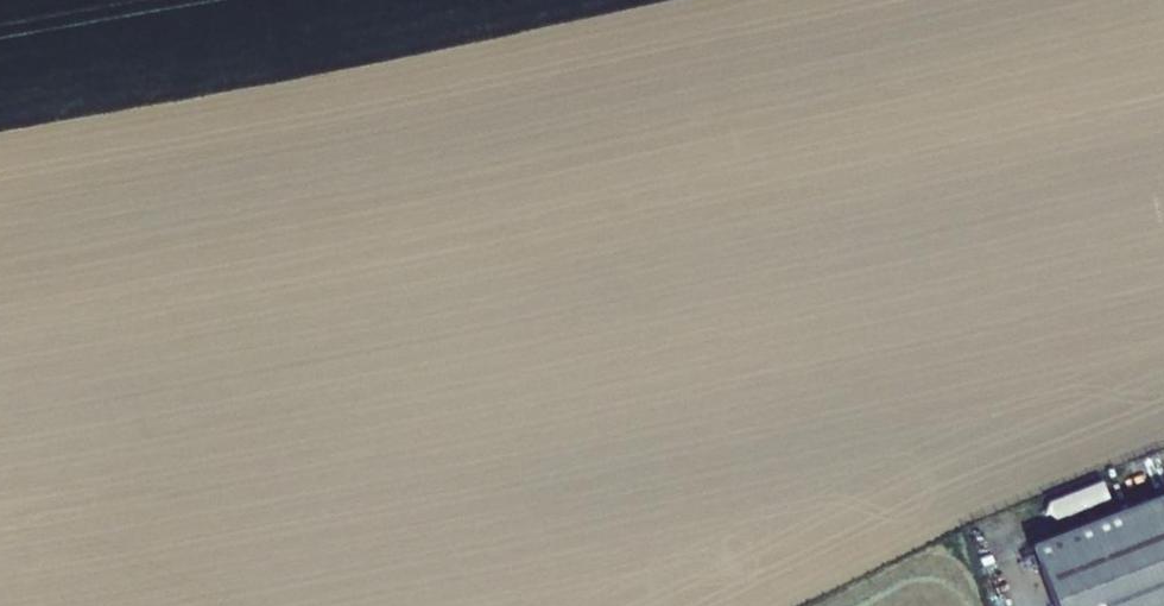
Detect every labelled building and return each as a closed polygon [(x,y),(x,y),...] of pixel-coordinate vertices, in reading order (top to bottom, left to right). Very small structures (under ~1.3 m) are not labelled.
[(1035,547),(1057,605),(1163,605),(1163,498),(1035,547)]
